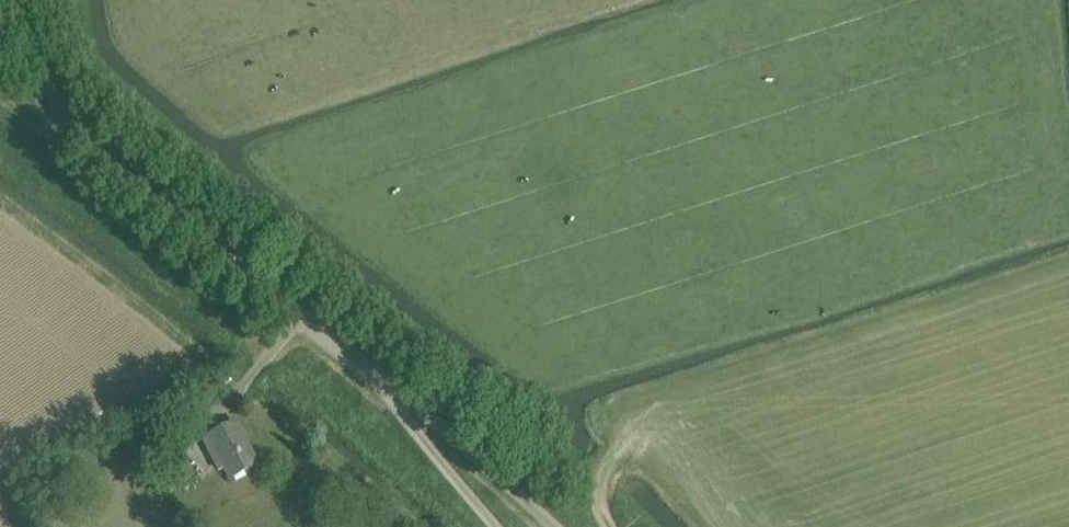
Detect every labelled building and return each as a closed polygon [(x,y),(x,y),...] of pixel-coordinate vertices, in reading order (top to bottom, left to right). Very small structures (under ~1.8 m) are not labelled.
[(231,480),(258,466),(236,424),(204,440),(220,471),(224,468),(231,480)] [(177,485),(193,476),(181,452),(165,461),(177,485)]
